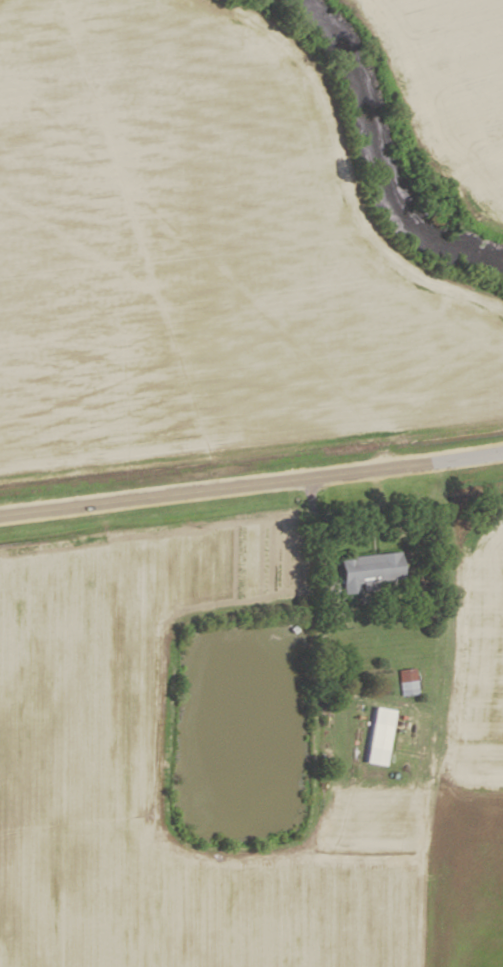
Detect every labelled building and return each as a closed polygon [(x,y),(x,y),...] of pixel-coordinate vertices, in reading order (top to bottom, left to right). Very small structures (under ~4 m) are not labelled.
[(357,592),(357,582),(401,579),(399,552),(338,556),(341,593),(357,592)] [(398,667),(398,694),(415,694),(415,667),(398,667)]
